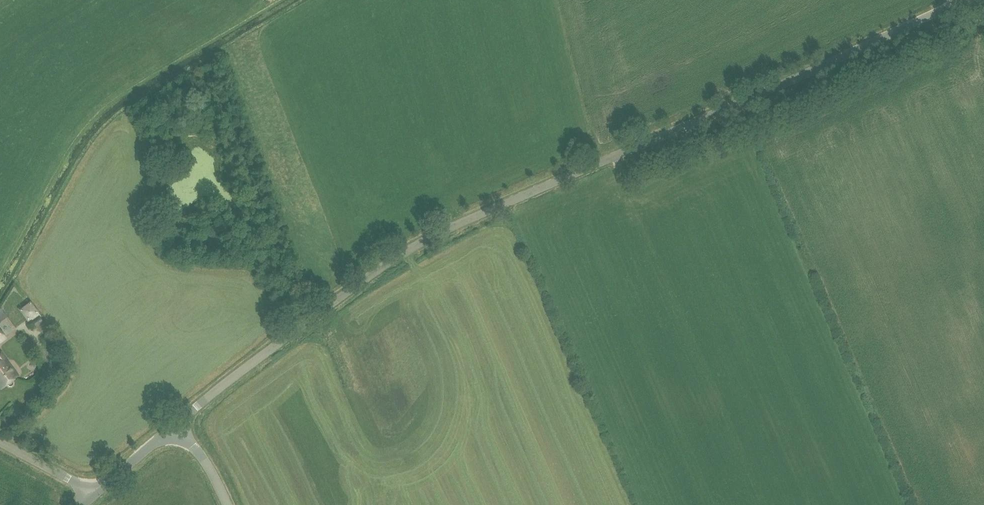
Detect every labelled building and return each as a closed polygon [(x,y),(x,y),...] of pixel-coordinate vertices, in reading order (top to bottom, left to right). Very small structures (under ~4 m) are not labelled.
[(27,319),(36,312),(30,304),(21,310),(27,319)] [(0,353),(0,385),(3,388),(7,385),(8,386),(9,387),(11,387),(12,387),(13,385),(14,384),(13,382),(12,381),(17,377),(7,364),(9,363),(1,353),(0,353)]
